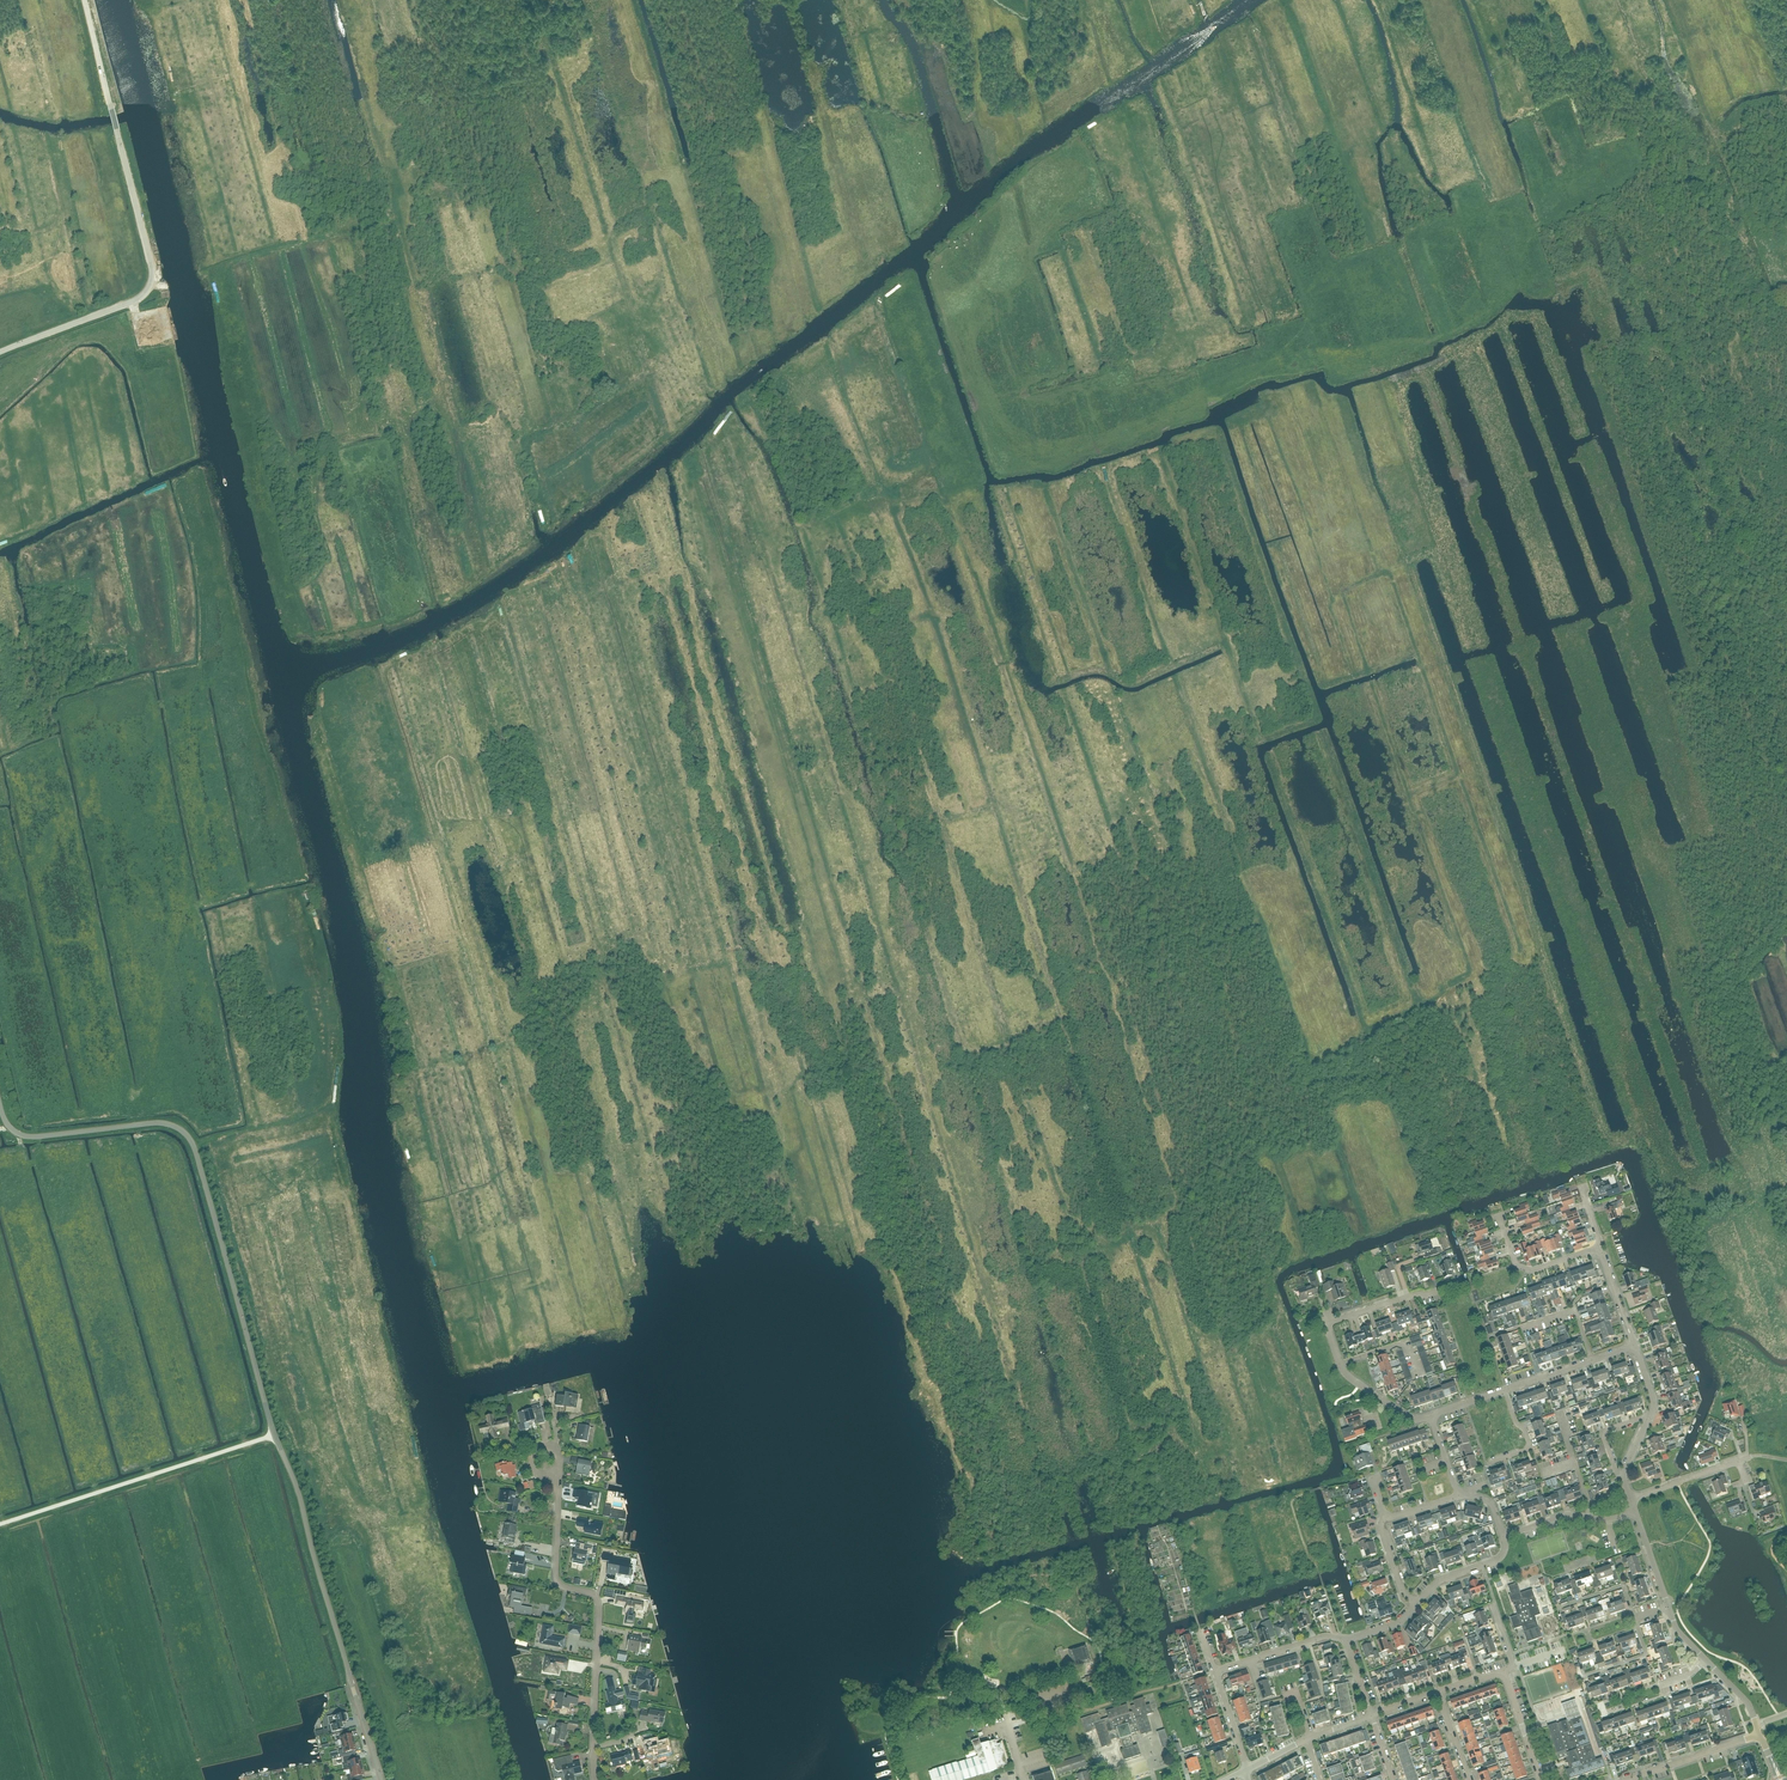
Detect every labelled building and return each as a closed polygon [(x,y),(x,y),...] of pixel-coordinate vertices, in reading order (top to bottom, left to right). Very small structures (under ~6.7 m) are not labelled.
[(722,419),(708,434),(711,437),(724,422),(722,419)] [(695,454),(683,462),(685,465),(697,457),(695,454)] [(536,505),(541,526),(545,525),(539,504),(536,505)] [(441,604),(453,599),(452,596),(440,601),(441,604)] [(1617,1186),(1611,1189),(1608,1182),(1602,1184),(1600,1179),(1594,1182),(1597,1190),(1598,1189),(1600,1195),(1607,1193),(1608,1197),(1620,1193),(1617,1186)] [(1554,1201),(1560,1199),(1561,1202),(1572,1199),(1570,1192),(1564,1194),(1563,1191),(1553,1194),(1552,1196),(1554,1201)] [(1557,1214),(1561,1213),(1569,1210),(1568,1207),(1574,1205),(1572,1199),(1561,1202),(1563,1206),(1559,1207),(1557,1208),(1555,1211),(1557,1214)] [(1620,1209),(1619,1208),(1622,1207),(1620,1202),(1618,1202),(1610,1205),(1611,1208),(1606,1210),(1610,1221),(1618,1219),(1615,1210),(1620,1209)] [(1515,1211),(1517,1218),(1527,1214),(1526,1210),(1529,1209),(1527,1203),(1519,1206),(1520,1209),(1515,1211)] [(1570,1214),(1569,1210),(1561,1213),(1563,1219),(1566,1218),(1568,1222),(1578,1218),(1576,1212),(1570,1214)] [(1517,1219),(1516,1220),(1518,1224),(1519,1223),(1519,1224),(1525,1222),(1526,1225),(1539,1221),(1538,1219),(1537,1215),(1529,1218),(1527,1214),(1517,1218),(1517,1219)] [(1568,1232),(1576,1230),(1575,1226),(1581,1224),(1578,1218),(1568,1222),(1569,1226),(1566,1227),(1568,1232)] [(1475,1232),(1486,1228),(1483,1222),(1477,1224),(1476,1221),(1468,1224),(1470,1229),(1473,1228),(1475,1232)] [(1539,1221),(1526,1225),(1527,1229),(1521,1231),(1523,1237),(1534,1233),(1533,1230),(1536,1229),(1536,1228),(1540,1227),(1539,1221)] [(1488,1235),(1486,1228),(1475,1232),(1476,1236),(1473,1237),(1474,1239),(1475,1243),(1483,1240),(1482,1237),(1488,1235)] [(1577,1233),(1576,1230),(1568,1232),(1570,1238),(1573,1237),(1574,1241),(1585,1237),(1583,1231),(1577,1233)] [(1550,1241),(1554,1252),(1560,1250),(1558,1244),(1562,1243),(1559,1235),(1553,1237),(1554,1240),(1550,1241)] [(1585,1237),(1574,1241),(1570,1242),(1572,1246),(1573,1246),(1574,1251),(1582,1249),(1581,1245),(1587,1243),(1585,1237)] [(1430,1241),(1429,1240),(1427,1240),(1426,1241),(1426,1242),(1415,1246),(1419,1256),(1429,1252),(1430,1257),(1438,1254),(1436,1249),(1434,1250),(1430,1241)] [(1484,1243),(1483,1240),(1475,1243),(1477,1249),(1480,1247),(1482,1251),(1492,1248),(1490,1241),(1484,1243)] [(1554,1252),(1550,1241),(1547,1243),(1545,1240),(1540,1241),(1543,1249),(1546,1248),(1548,1254),(1554,1252)] [(1543,1249),(1540,1241),(1534,1243),(1535,1247),(1531,1248),(1535,1259),(1541,1256),(1539,1250),(1543,1249)] [(1520,1244),(1521,1248),(1524,1256),(1527,1255),(1529,1261),(1535,1259),(1531,1248),(1528,1249),(1525,1243),(1520,1244)] [(1389,1255),(1396,1254),(1394,1245),(1387,1247),(1389,1255)] [(1494,1254),(1492,1248),(1482,1251),(1483,1255),(1480,1256),(1481,1262),(1477,1264),(1490,1259),(1488,1256),(1494,1254)] [(1491,1263),(1490,1259),(1477,1264),(1479,1269),(1487,1267),(1488,1271),(1499,1267),(1497,1261),(1491,1263)] [(1440,1268),(1444,1279),(1452,1276),(1450,1269),(1453,1268),(1451,1261),(1444,1263),(1445,1266),(1440,1268)] [(1380,1274),(1385,1289),(1395,1286),(1390,1273),(1395,1271),(1392,1263),(1387,1265),(1389,1270),(1380,1274)] [(1418,1270),(1420,1277),(1418,1277),(1419,1282),(1421,1281),(1429,1279),(1427,1272),(1431,1270),(1429,1263),(1422,1266),(1423,1269),(1418,1270)] [(1585,1269),(1589,1279),(1592,1278),(1593,1280),(1600,1278),(1598,1271),(1594,1272),(1592,1266),(1585,1269)] [(1578,1271),(1582,1284),(1586,1283),(1585,1280),(1589,1279),(1585,1269),(1578,1271)] [(1582,1284),(1578,1271),(1570,1274),(1572,1279),(1569,1280),(1572,1287),(1573,1292),(1574,1292),(1573,1289),(1576,1289),(1575,1286),(1579,1285),(1578,1283),(1581,1281),(1582,1284)] [(1319,1288),(1316,1280),(1314,1273),(1308,1275),(1310,1282),(1311,1287),(1304,1289),(1303,1288),(1297,1290),(1301,1301),(1307,1299),(1307,1298),(1317,1295),(1315,1289),(1319,1288)] [(1632,1274),(1623,1277),(1627,1288),(1633,1286),(1634,1290),(1641,1288),(1639,1282),(1635,1284),(1632,1274)] [(1557,1278),(1560,1288),(1564,1287),(1565,1290),(1572,1287),(1569,1280),(1566,1282),(1564,1276),(1557,1278)] [(1549,1281),(1556,1300),(1560,1298),(1557,1290),(1560,1288),(1557,1278),(1549,1281)] [(1552,1301),(1556,1300),(1549,1281),(1542,1283),(1543,1286),(1546,1293),(1549,1292),(1552,1301)] [(1335,1301),(1346,1297),(1342,1284),(1334,1287),(1332,1282),(1323,1286),(1325,1292),(1331,1290),(1335,1301)] [(1543,1286),(1542,1283),(1543,1286),(1536,1288),(1542,1307),(1546,1305),(1543,1297),(1547,1296),(1546,1293),(1543,1286)] [(1648,1294),(1647,1290),(1648,1289),(1648,1287),(1639,1290),(1640,1293),(1633,1296),(1636,1305),(1647,1301),(1645,1295),(1648,1294)] [(1529,1296),(1531,1305),(1534,1304),(1533,1303),(1532,1300),(1536,1299),(1539,1308),(1542,1307),(1536,1288),(1529,1291),(1531,1296),(1529,1296)] [(1595,1303),(1604,1300),(1602,1292),(1596,1294),(1595,1291),(1588,1293),(1589,1297),(1590,1301),(1593,1300),(1594,1303),(1595,1303)] [(1529,1306),(1531,1305),(1529,1297),(1527,1298),(1526,1296),(1519,1298),(1525,1317),(1529,1316),(1526,1307),(1529,1306)] [(1512,1301),(1515,1311),(1519,1310),(1522,1318),(1525,1317),(1519,1298),(1512,1301)] [(1605,1303),(1604,1300),(1595,1303),(1594,1303),(1595,1307),(1590,1309),(1587,1310),(1588,1313),(1607,1307),(1605,1303)] [(1508,1314),(1515,1311),(1512,1301),(1504,1303),(1508,1314)] [(1649,1325),(1659,1321),(1655,1311),(1661,1309),(1658,1302),(1651,1305),(1652,1309),(1644,1312),(1646,1318),(1647,1318),(1649,1325)] [(1508,1314),(1504,1303),(1497,1306),(1501,1316),(1504,1315),(1507,1323),(1511,1322),(1508,1316),(1509,1316),(1508,1314)] [(1501,1316),(1497,1306),(1490,1308),(1492,1314),(1489,1315),(1491,1322),(1498,1320),(1497,1317),(1501,1316)] [(1597,1314),(1599,1318),(1609,1314),(1607,1307),(1588,1313),(1589,1317),(1595,1315),(1597,1314)] [(1426,1320),(1422,1321),(1422,1323),(1427,1322),(1429,1321),(1430,1320),(1439,1317),(1437,1310),(1427,1314),(1429,1318),(1426,1319),(1426,1320)] [(1418,1324),(1415,1318),(1414,1313),(1410,1314),(1410,1312),(1403,1315),(1406,1324),(1410,1323),(1412,1328),(1418,1326),(1418,1324)] [(1584,1327),(1585,1330),(1600,1325),(1609,1322),(1611,1321),(1609,1314),(1599,1318),(1600,1321),(1595,1323),(1589,1325),(1584,1327)] [(1395,1324),(1397,1332),(1398,1333),(1403,1331),(1402,1326),(1406,1324),(1403,1315),(1396,1317),(1398,1323),(1395,1324)] [(1432,1327),(1441,1324),(1439,1317),(1430,1320),(1429,1321),(1432,1327)] [(1383,1323),(1386,1333),(1391,1331),(1392,1334),(1397,1332),(1395,1324),(1391,1325),(1390,1321),(1383,1323)] [(1600,1325),(1585,1330),(1586,1334),(1592,1332),(1598,1330),(1600,1329),(1601,1333),(1611,1329),(1609,1322),(1600,1325)] [(1386,1333),(1383,1323),(1376,1325),(1377,1330),(1374,1331),(1377,1339),(1383,1337),(1382,1334),(1386,1333)] [(1433,1330),(1434,1334),(1444,1331),(1441,1324),(1432,1327),(1430,1328),(1431,1331),(1433,1330)] [(1653,1348),(1665,1344),(1661,1331),(1660,1326),(1652,1329),(1654,1333),(1649,1335),(1653,1348)] [(1358,1335),(1361,1344),(1365,1342),(1365,1341),(1373,1338),(1369,1328),(1361,1330),(1362,1334),(1358,1335)] [(1611,1329),(1601,1333),(1602,1336),(1600,1337),(1601,1341),(1602,1344),(1610,1342),(1608,1338),(1614,1337),(1611,1329)] [(1446,1337),(1444,1331),(1434,1334),(1431,1335),(1434,1342),(1446,1337)] [(1497,1339),(1499,1345),(1510,1342),(1508,1337),(1511,1336),(1510,1333),(1507,1334),(1507,1335),(1497,1339)] [(1361,1344),(1358,1335),(1354,1336),(1354,1334),(1345,1337),(1349,1348),(1357,1345),(1361,1344)] [(1574,1354),(1571,1344),(1567,1345),(1567,1343),(1564,1336),(1561,1337),(1567,1356),(1574,1354)] [(1439,1347),(1448,1344),(1446,1337),(1434,1342),(1435,1345),(1438,1344),(1439,1347)] [(1536,1337),(1526,1339),(1528,1345),(1537,1343),(1536,1337)] [(1557,1349),(1560,1359),(1567,1356),(1561,1337),(1557,1339),(1560,1347),(1557,1349)] [(1578,1341),(1571,1344),(1574,1354),(1582,1351),(1580,1346),(1583,1344),(1581,1337),(1577,1338),(1578,1341)] [(1560,1359),(1557,1349),(1553,1350),(1552,1347),(1550,1341),(1546,1342),(1549,1351),(1553,1361),(1560,1359)] [(1510,1342),(1499,1345),(1501,1352),(1512,1348),(1511,1347),(1510,1342)] [(1553,1361),(1549,1351),(1546,1342),(1543,1344),(1545,1350),(1546,1352),(1542,1354),(1545,1364),(1553,1361)] [(1439,1347),(1441,1354),(1451,1351),(1448,1344),(1439,1347)] [(1512,1348),(1501,1352),(1503,1358),(1514,1354),(1512,1349),(1516,1348),(1515,1345),(1511,1347),(1512,1348)] [(1656,1364),(1667,1360),(1672,1358),(1670,1353),(1668,1354),(1667,1351),(1670,1350),(1669,1348),(1658,1352),(1660,1355),(1654,1357),(1656,1364)] [(1451,1351),(1441,1354),(1443,1361),(1453,1358),(1451,1351)] [(1538,1366),(1545,1364),(1542,1354),(1535,1356),(1534,1353),(1531,1354),(1533,1362),(1536,1360),(1538,1366)] [(1515,1359),(1514,1354),(1503,1358),(1505,1364),(1516,1360),(1515,1359)] [(1387,1356),(1377,1359),(1379,1366),(1389,1363),(1388,1359),(1390,1358),(1388,1355),(1387,1356)] [(1453,1358),(1443,1361),(1447,1370),(1454,1368),(1453,1365),(1455,1364),(1453,1358)] [(1516,1360),(1505,1364),(1508,1370),(1518,1367),(1516,1361),(1520,1360),(1519,1358),(1515,1359),(1516,1360)] [(1665,1372),(1673,1369),(1671,1363),(1669,1364),(1667,1360),(1656,1364),(1658,1370),(1664,1369),(1665,1372)] [(1392,1365),(1391,1362),(1389,1363),(1379,1366),(1382,1373),(1391,1369),(1390,1366),(1392,1365)] [(1634,1369),(1632,1370),(1631,1367),(1627,1368),(1626,1363),(1619,1366),(1622,1375),(1624,1375),(1625,1379),(1634,1376),(1633,1374),(1635,1373),(1634,1369)] [(1610,1374),(1612,1381),(1619,1379),(1618,1377),(1622,1375),(1619,1366),(1612,1368),(1613,1373),(1610,1374)] [(1391,1369),(1382,1373),(1384,1379),(1393,1376),(1391,1369)] [(1663,1383),(1674,1380),(1671,1373),(1674,1372),(1673,1369),(1665,1372),(1666,1375),(1660,1377),(1663,1383)] [(1598,1373),(1602,1382),(1606,1381),(1607,1383),(1612,1381),(1610,1374),(1607,1375),(1606,1370),(1598,1373)] [(1602,1382),(1598,1373),(1592,1375),(1593,1379),(1590,1380),(1592,1388),(1593,1390),(1600,1388),(1598,1383),(1602,1382)] [(1393,1376),(1384,1379),(1386,1386),(1396,1383),(1393,1376)] [(1592,1388),(1590,1380),(1587,1382),(1585,1377),(1578,1380),(1581,1389),(1586,1387),(1587,1390),(1592,1388)] [(1449,1384),(1448,1385),(1452,1396),(1458,1393),(1454,1383),(1455,1382),(1454,1379),(1452,1379),(1452,1380),(1453,1383),(1449,1384)] [(1573,1386),(1570,1387),(1572,1395),(1573,1395),(1574,1400),(1575,1404),(1578,1404),(1575,1394),(1578,1393),(1577,1390),(1581,1389),(1578,1380),(1571,1382),(1573,1386)] [(1668,1392),(1677,1389),(1680,1389),(1678,1383),(1675,1384),(1674,1380),(1663,1383),(1665,1390),(1667,1389),(1668,1392)] [(1566,1397),(1572,1395),(1570,1387),(1567,1388),(1565,1382),(1558,1385),(1561,1394),(1565,1393),(1566,1397)] [(1396,1383),(1386,1386),(1389,1393),(1391,1392),(1392,1394),(1394,1395),(1397,1394),(1398,1392),(1397,1390),(1398,1390),(1396,1383)] [(1439,1400),(1445,1398),(1442,1387),(1443,1386),(1442,1383),(1439,1384),(1441,1387),(1436,1389),(1439,1400)] [(549,1384),(543,1386),(546,1398),(552,1396),(549,1384)] [(1442,1387),(1445,1398),(1452,1396),(1448,1385),(1443,1386),(1442,1387)] [(1561,1394),(1558,1385),(1551,1387),(1552,1392),(1549,1393),(1552,1400),(1551,1400),(1552,1402),(1558,1400),(1557,1398),(1557,1396),(1561,1394)] [(1680,1389),(1677,1389),(1678,1392),(1667,1396),(1669,1402),(1681,1398),(1679,1394),(1684,1393),(1683,1391),(1691,1388),(1690,1385),(1680,1389)] [(1431,1391),(1429,1387),(1427,1388),(1428,1392),(1423,1393),(1427,1404),(1433,1402),(1429,1391),(1431,1391)] [(1433,1402),(1439,1400),(1436,1389),(1431,1391),(1429,1391),(1433,1402)] [(1537,1392),(1541,1401),(1545,1400),(1545,1402),(1551,1400),(1552,1400),(1549,1393),(1546,1394),(1544,1389),(1537,1392)] [(556,1401),(555,1406),(559,1406),(558,1411),(560,1410),(563,1424),(588,1418),(587,1414),(587,1413),(584,1404),(574,1406),(572,1397),(574,1397),(573,1395),(572,1395),(571,1390),(562,1392),(560,1400),(556,1401)] [(1418,1395),(1417,1392),(1415,1392),(1416,1396),(1411,1398),(1414,1408),(1421,1406),(1417,1395),(1418,1395)] [(1536,1403),(1541,1401),(1537,1392),(1530,1394),(1535,1407),(1537,1406),(1536,1403)] [(1423,1393),(1418,1395),(1417,1395),(1421,1406),(1427,1404),(1423,1393)] [(1523,1396),(1527,1406),(1531,1404),(1532,1408),(1535,1407),(1530,1394),(1523,1396)] [(1522,1407),(1527,1406),(1523,1396),(1517,1399),(1518,1403),(1515,1404),(1517,1409),(1514,1410),(1515,1413),(1517,1412),(1523,1410),(1522,1407)] [(1631,1402),(1634,1412),(1641,1409),(1640,1405),(1643,1404),(1640,1396),(1634,1398),(1635,1401),(1631,1402)] [(1686,1396),(1681,1398),(1669,1402),(1672,1409),(1682,1405),(1683,1408),(1690,1405),(1696,1404),(1694,1400),(1686,1403),(1685,1400),(1687,1399),(1686,1396)] [(1634,1412),(1631,1402),(1627,1403),(1626,1401),(1622,1402),(1621,1398),(1619,1399),(1623,1411),(1626,1410),(1627,1414),(1634,1412)] [(1611,1409),(1614,1419),(1621,1416),(1620,1412),(1623,1411),(1619,1399),(1615,1400),(1616,1404),(1614,1405),(1615,1407),(1611,1409)] [(1735,1401),(1723,1405),(1726,1412),(1729,1411),(1731,1418),(1739,1415),(1735,1401)] [(1601,1406),(1599,1407),(1598,1407),(1602,1418),(1605,1417),(1607,1421),(1614,1419),(1611,1409),(1606,1410),(1606,1408),(1602,1409),(1601,1406)] [(1595,1414),(1590,1416),(1594,1426),(1601,1423),(1599,1419),(1602,1418),(1598,1407),(1596,1408),(1597,1411),(1594,1412),(1595,1414)] [(542,1409),(533,1412),(533,1409),(518,1413),(521,1424),(518,1425),(520,1431),(530,1429),(529,1427),(545,1423),(542,1409)] [(1664,1424),(1676,1419),(1675,1416),(1678,1415),(1683,1413),(1681,1410),(1676,1411),(1677,1413),(1664,1417),(1665,1420),(1663,1421),(1664,1424)] [(1345,1417),(1346,1420),(1348,1425),(1348,1424),(1349,1428),(1341,1431),(1345,1442),(1357,1438),(1357,1437),(1368,1433),(1365,1426),(1363,1427),(1361,1420),(1359,1412),(1345,1417)] [(509,1427),(507,1419),(501,1420),(502,1422),(496,1424),(494,1423),(492,1415),(486,1417),(487,1423),(485,1426),(479,1428),(481,1434),(487,1432),(489,1434),(490,1441),(499,1439),(498,1432),(499,1430),(509,1427)] [(1594,1426),(1590,1416),(1586,1417),(1585,1415),(1582,1416),(1587,1428),(1594,1426)] [(1536,1423),(1532,1425),(1534,1432),(1544,1428),(1542,1424),(1545,1424),(1542,1418),(1535,1420),(1536,1423)] [(1678,1422),(1676,1419),(1664,1424),(1665,1426),(1667,1425),(1668,1429),(1673,1427),(1674,1430),(1682,1428),(1680,1422),(1678,1422)] [(1454,1435),(1465,1431),(1463,1425),(1452,1429),(1454,1434),(1450,1435),(1451,1437),(1455,1436),(1454,1435)] [(1713,1444),(1714,1444),(1716,1440),(1722,1443),(1726,1436),(1728,1437),(1730,1433),(1719,1428),(1720,1428),(1714,1425),(1712,1429),(1715,1431),(1712,1437),(1711,1437),(1711,1438),(1711,1439),(1711,1440),(1711,1441),(1711,1442),(1712,1442),(1712,1443),(1713,1444)] [(579,1426),(577,1440),(587,1442),(590,1428),(579,1426)] [(1542,1440),(1549,1438),(1552,1437),(1550,1430),(1548,1431),(1546,1427),(1544,1428),(1534,1432),(1536,1438),(1541,1437),(1542,1440)] [(1421,1443),(1422,1446),(1425,1445),(1424,1442),(1429,1440),(1425,1429),(1419,1431),(1422,1442),(1421,1443)] [(1413,1433),(1416,1444),(1421,1443),(1422,1442),(1419,1431),(1413,1433)] [(1455,1436),(1456,1441),(1467,1438),(1465,1431),(1454,1435),(1455,1436)] [(1409,1447),(1410,1450),(1413,1449),(1411,1446),(1416,1444),(1413,1433),(1406,1435),(1410,1446),(1409,1447)] [(1583,1446),(1593,1443),(1590,1436),(1586,1437),(1585,1434),(1577,1437),(1578,1440),(1575,1441),(1575,1443),(1579,1442),(1579,1443),(1582,1442),(1583,1446)] [(1400,1438),(1404,1448),(1409,1447),(1410,1446),(1406,1435),(1400,1438)] [(1541,1452),(1550,1448),(1549,1444),(1555,1442),(1554,1439),(1553,1436),(1552,1437),(1549,1438),(1542,1440),(1543,1443),(1539,1445),(1541,1452)] [(1663,1436),(1660,1437),(1649,1441),(1651,1448),(1663,1444),(1661,1439),(1664,1438),(1663,1436)] [(1399,1450),(1404,1448),(1400,1438),(1394,1440),(1398,1450),(1396,1451),(1398,1454),(1400,1454),(1399,1450)] [(1454,1447),(1455,1450),(1459,1449),(1458,1447),(1469,1444),(1467,1438),(1456,1441),(1458,1446),(1454,1447)] [(1391,1453),(1396,1451),(1398,1450),(1394,1440),(1388,1442),(1390,1450),(1391,1453)] [(1583,1453),(1577,1455),(1579,1459),(1584,1457),(1584,1456),(1591,1454),(1590,1451),(1595,1449),(1593,1443),(1583,1446),(1581,1447),(1583,1453)] [(1359,1471),(1372,1466),(1368,1453),(1372,1452),(1369,1444),(1359,1447),(1362,1456),(1355,1459),(1359,1471)] [(1461,1454),(1471,1450),(1469,1444),(1458,1447),(1459,1449),(1461,1454)] [(1663,1444),(1651,1448),(1654,1454),(1665,1450),(1663,1444)] [(1552,1452),(1550,1448),(1541,1452),(1543,1458),(1548,1457),(1549,1460),(1556,1458),(1555,1454),(1554,1451),(1552,1452)] [(1718,1457),(1715,1449),(1711,1450),(1712,1452),(1699,1456),(1702,1465),(1715,1461),(1714,1458),(1718,1457)] [(1463,1460),(1473,1456),(1471,1450),(1461,1454),(1462,1459),(1459,1460),(1460,1462),(1463,1461),(1463,1460)] [(1590,1466),(1599,1462),(1597,1456),(1592,1457),(1591,1454),(1584,1456),(1584,1457),(1586,1463),(1588,1462),(1590,1466)] [(1476,1462),(1473,1456),(1463,1460),(1463,1461),(1465,1466),(1476,1462)] [(592,1462),(578,1460),(576,1474),(589,1477),(592,1462)] [(1651,1461),(1640,1465),(1643,1473),(1646,1472),(1648,1479),(1654,1476),(1655,1480),(1662,1478),(1660,1471),(1656,1472),(1654,1466),(1653,1466),(1651,1461)] [(497,1471),(501,1470),(502,1476),(508,1475),(509,1479),(517,1477),(515,1470),(516,1470),(515,1465),(513,1466),(512,1463),(507,1464),(507,1462),(495,1465),(497,1471)] [(1478,1469),(1476,1462),(1465,1466),(1467,1471),(1463,1472),(1464,1475),(1468,1473),(1467,1472),(1478,1469)] [(1522,1464),(1525,1473),(1526,1478),(1539,1473),(1536,1464),(1530,1465),(1529,1462),(1522,1464)] [(1599,1462),(1590,1466),(1591,1470),(1589,1471),(1591,1476),(1598,1474),(1597,1471),(1602,1469),(1599,1462)] [(1516,1481),(1518,1485),(1523,1484),(1522,1479),(1521,1475),(1525,1473),(1522,1464),(1515,1467),(1517,1473),(1513,1474),(1516,1481)] [(1395,1474),(1391,1476),(1392,1478),(1396,1477),(1395,1476),(1406,1472),(1404,1466),(1393,1469),(1395,1474)] [(1504,1468),(1497,1470),(1500,1479),(1504,1478),(1506,1482),(1512,1480),(1509,1473),(1506,1474),(1504,1468)] [(1500,1479),(1497,1470),(1490,1473),(1491,1477),(1488,1478),(1491,1487),(1501,1483),(1500,1479)] [(1395,1476),(1396,1477),(1397,1482),(1408,1478),(1406,1472),(1395,1476)] [(1597,1486),(1606,1482),(1604,1475),(1599,1477),(1598,1474),(1591,1476),(1593,1483),(1595,1482),(1597,1486)] [(1712,1483),(1717,1496),(1727,1493),(1724,1485),(1728,1484),(1725,1476),(1719,1478),(1720,1480),(1712,1483)] [(1399,1487),(1396,1488),(1397,1490),(1400,1489),(1399,1488),(1410,1484),(1408,1478),(1397,1482),(1399,1487)] [(1363,1489),(1361,1484),(1359,1485),(1358,1481),(1348,1485),(1350,1492),(1349,1495),(1351,1500),(1363,1496),(1361,1489),(1363,1489)] [(1606,1482),(1597,1486),(1598,1490),(1596,1490),(1597,1493),(1609,1489),(1606,1482)] [(1771,1492),(1767,1482),(1755,1487),(1754,1485),(1749,1487),(1754,1500),(1759,1498),(1758,1497),(1771,1492)] [(1399,1488),(1400,1489),(1402,1494),(1412,1491),(1410,1484),(1399,1488)] [(1571,1490),(1574,1500),(1582,1498),(1577,1485),(1574,1486),(1575,1489),(1571,1490)] [(1574,1500),(1571,1490),(1567,1491),(1566,1489),(1560,1491),(1562,1498),(1566,1497),(1568,1503),(1574,1500)] [(501,1491),(498,1502),(508,1504),(507,1511),(517,1513),(516,1513),(518,1502),(515,1501),(516,1494),(501,1491)] [(577,1506),(591,1509),(593,1497),(587,1496),(588,1493),(575,1491),(573,1498),(579,1499),(577,1506)] [(1562,1498),(1560,1491),(1554,1493),(1555,1496),(1551,1497),(1554,1507),(1561,1505),(1559,1499),(1562,1498)] [(1547,1498),(1546,1495),(1543,1497),(1542,1497),(1539,1498),(1542,1505),(1545,1504),(1547,1510),(1554,1507),(1551,1497),(1547,1498)] [(1530,1504),(1534,1514),(1541,1512),(1539,1506),(1542,1505),(1539,1498),(1539,1497),(1533,1499),(1534,1503),(1530,1504)] [(1360,1517),(1369,1514),(1366,1508),(1369,1507),(1367,1501),(1358,1505),(1351,1508),(1353,1515),(1359,1513),(1360,1517)] [(1534,1514),(1530,1504),(1526,1505),(1525,1501),(1519,1503),(1521,1510),(1524,1509),(1527,1517),(1534,1514)] [(1739,1501),(1727,1505),(1730,1514),(1741,1510),(1742,1513),(1747,1511),(1744,1504),(1741,1505),(1739,1501)] [(1510,1511),(1513,1521),(1520,1519),(1518,1513),(1521,1512),(1521,1510),(1519,1503),(1512,1506),(1514,1510),(1510,1511)] [(1473,1518),(1475,1508),(1467,1506),(1466,1512),(1461,1512),(1462,1520),(1467,1522),(1468,1517),(1473,1518)] [(1763,1523),(1774,1519),(1772,1514),(1776,1513),(1773,1506),(1766,1508),(1767,1512),(1760,1514),(1763,1523)] [(1462,1520),(1461,1512),(1456,1512),(1454,1507),(1447,1509),(1450,1519),(1454,1518),(1456,1522),(1462,1520)] [(1475,1508),(1473,1518),(1477,1519),(1476,1523),(1483,1525),(1484,1518),(1480,1517),(1482,1509),(1475,1508)] [(1513,1521),(1510,1511),(1506,1512),(1504,1508),(1501,1509),(1506,1523),(1513,1521)] [(1450,1519),(1447,1509),(1440,1512),(1442,1519),(1439,1520),(1441,1527),(1447,1525),(1446,1521),(1450,1519)] [(1424,1517),(1427,1527),(1431,1526),(1433,1530),(1439,1528),(1436,1521),(1433,1522),(1431,1515),(1424,1517)] [(1427,1527),(1424,1517),(1417,1520),(1419,1527),(1416,1528),(1418,1535),(1424,1533),(1423,1529),(1427,1527)] [(585,1533),(593,1535),(601,1537),(601,1533),(603,1524),(595,1522),(594,1526),(589,1525),(590,1521),(579,1519),(577,1527),(586,1528),(585,1533)] [(1369,1530),(1366,1522),(1358,1525),(1357,1524),(1350,1527),(1351,1531),(1354,1530),(1357,1539),(1369,1535),(1367,1531),(1369,1530)] [(1401,1525),(1404,1535),(1411,1533),(1413,1537),(1416,1536),(1414,1529),(1410,1530),(1408,1522),(1401,1525)] [(503,1538),(506,1538),(505,1542),(515,1544),(515,1540),(514,1539),(515,1535),(516,1535),(517,1532),(516,1532),(517,1526),(506,1523),(503,1538)] [(1404,1535),(1401,1525),(1394,1527),(1396,1533),(1396,1535),(1393,1536),(1395,1543),(1397,1548),(1403,1546),(1402,1541),(1406,1540),(1404,1535)] [(1476,1536),(1480,1546),(1483,1545),(1484,1549),(1495,1546),(1491,1536),(1481,1539),(1480,1535),(1476,1536)] [(1480,1546),(1476,1536),(1468,1539),(1470,1545),(1465,1547),(1468,1558),(1478,1554),(1476,1548),(1480,1546)] [(1364,1548),(1367,1557),(1376,1554),(1373,1547),(1374,1547),(1373,1542),(1367,1544),(1366,1540),(1359,1543),(1361,1549),(1364,1548)] [(575,1549),(572,1563),(585,1566),(588,1553),(592,1554),(593,1548),(584,1546),(584,1551),(575,1549)] [(1455,1552),(1451,1553),(1454,1564),(1461,1561),(1460,1557),(1464,1555),(1461,1547),(1454,1549),(1455,1552)] [(1454,1564),(1451,1553),(1446,1554),(1445,1552),(1439,1554),(1442,1561),(1445,1560),(1447,1566),(1454,1564)] [(630,1566),(631,1561),(613,1558),(613,1555),(604,1553),(602,1561),(609,1563),(607,1575),(608,1575),(608,1580),(614,1581),(616,1574),(631,1577),(633,1567),(630,1566)] [(1425,1560),(1429,1572),(1438,1569),(1436,1562),(1439,1561),(1437,1553),(1431,1555),(1432,1558),(1425,1560)] [(1630,1568),(1639,1565),(1636,1557),(1631,1559),(1629,1555),(1622,1558),(1625,1564),(1628,1563),(1630,1568)] [(512,1556),(510,1564),(512,1564),(511,1573),(525,1576),(527,1566),(524,1566),(526,1558),(512,1556)] [(1369,1576),(1383,1571),(1379,1562),(1371,1565),(1370,1561),(1362,1564),(1365,1572),(1368,1571),(1369,1576)] [(1410,1579),(1419,1576),(1422,1575),(1420,1569),(1417,1570),(1415,1564),(1411,1566),(1410,1562),(1405,1564),(1407,1572),(1408,1572),(1410,1579)] [(1630,1581),(1638,1578),(1636,1575),(1642,1573),(1639,1565),(1630,1568),(1632,1574),(1628,1575),(1630,1581)] [(1603,1569),(1606,1578),(1613,1576),(1615,1581),(1618,1580),(1615,1571),(1612,1572),(1610,1566),(1603,1569)] [(1594,1578),(1598,1587),(1601,1586),(1599,1580),(1606,1578),(1603,1569),(1595,1571),(1597,1577),(1594,1578)] [(1595,1593),(1599,1592),(1597,1587),(1598,1587),(1594,1578),(1592,1579),(1590,1573),(1582,1576),(1585,1585),(1592,1583),(1594,1588),(1595,1592),(1594,1592),(1595,1593)] [(1576,1584),(1574,1585),(1577,1594),(1581,1593),(1579,1587),(1585,1585),(1582,1576),(1574,1578),(1576,1584)] [(1639,1582),(1638,1578),(1630,1581),(1632,1587),(1636,1585),(1638,1591),(1647,1588),(1644,1580),(1639,1582)] [(1372,1585),(1373,1587),(1372,1591),(1376,1594),(1380,1595),(1384,1591),(1384,1587),(1387,1585),(1386,1580),(1372,1585)] [(1577,1594),(1574,1585),(1571,1586),(1569,1580),(1562,1583),(1565,1592),(1572,1590),(1574,1596),(1577,1594)] [(1472,1595),(1485,1591),(1482,1583),(1478,1584),(1477,1581),(1470,1583),(1471,1586),(1470,1587),(1470,1588),(1466,1589),(1467,1592),(1470,1600),(1471,1599),(1473,1596),(1472,1595)] [(1565,1592),(1562,1583),(1554,1585),(1556,1591),(1553,1592),(1557,1602),(1560,1600),(1558,1595),(1565,1592)] [(1532,1590),(1521,1594),(1517,1584),(1508,1587),(1511,1595),(1509,1595),(1512,1604),(1513,1603),(1518,1616),(1510,1618),(1514,1630),(1522,1627),(1524,1633),(1527,1643),(1542,1638),(1539,1628),(1535,1617),(1541,1615),(1532,1590)] [(647,1587),(634,1585),(633,1594),(646,1596),(647,1587)] [(1454,1589),(1458,1599),(1461,1597),(1463,1602),(1470,1600),(1467,1592),(1463,1593),(1461,1586),(1454,1589)] [(525,1598),(527,1590),(510,1587),(508,1596),(513,1596),(512,1601),(511,1601),(509,1606),(514,1607),(513,1612),(531,1616),(532,1609),(521,1606),(522,1602),(521,1602),(522,1597),(525,1598)] [(1647,1588),(1638,1591),(1640,1597),(1636,1598),(1639,1604),(1646,1601),(1644,1598),(1650,1596),(1647,1588)] [(1458,1599),(1454,1589),(1447,1591),(1450,1598),(1445,1599),(1450,1607),(1456,1605),(1454,1600),(1458,1599)] [(615,1599),(616,1592),(606,1591),(605,1598),(615,1599)] [(1614,1603),(1618,1612),(1625,1610),(1623,1604),(1626,1603),(1623,1594),(1619,1595),(1621,1600),(1614,1603)] [(626,1599),(618,1597),(616,1604),(626,1606),(624,1613),(627,1614),(625,1624),(633,1626),(635,1615),(633,1615),(635,1609),(639,1610),(639,1611),(644,1612),(645,1607),(643,1606),(644,1603),(625,1600),(626,1599)] [(1381,1618),(1393,1614),(1390,1605),(1387,1606),(1384,1598),(1376,1601),(1367,1604),(1370,1612),(1378,1609),(1381,1618)] [(1444,1600),(1443,1602),(1442,1601),(1440,1604),(1435,1599),(1430,1605),(1438,1612),(1441,1609),(1443,1611),(1448,1606),(1446,1605),(1447,1604),(1444,1600)] [(1602,1601),(1606,1610),(1608,1609),(1610,1615),(1618,1612),(1614,1603),(1611,1604),(1609,1599),(1602,1601)] [(1606,1610),(1602,1601),(1599,1602),(1601,1607),(1594,1610),(1597,1620),(1605,1617),(1603,1611),(1606,1610)] [(1330,1612),(1327,1604),(1321,1606),(1321,1604),(1312,1607),(1314,1614),(1316,1614),(1317,1618),(1325,1616),(1324,1614),(1330,1612)] [(1438,1612),(1430,1605),(1425,1611),(1430,1615),(1427,1617),(1433,1623),(1437,1618),(1435,1616),(1438,1612)] [(1597,1620),(1594,1610),(1587,1612),(1585,1607),(1582,1608),(1585,1617),(1588,1616),(1590,1622),(1597,1620)] [(1296,1619),(1300,1630),(1307,1627),(1306,1626),(1311,1624),(1306,1608),(1300,1610),(1303,1617),(1296,1619)] [(1574,1617),(1577,1627),(1584,1624),(1582,1618),(1585,1617),(1582,1608),(1578,1609),(1580,1615),(1574,1617)] [(1476,1622),(1487,1619),(1484,1612),(1479,1614),(1478,1611),(1463,1616),(1465,1622),(1471,1620),(1475,1618),(1476,1622)] [(1577,1627),(1574,1617),(1567,1619),(1565,1614),(1561,1615),(1565,1624),(1567,1623),(1569,1629),(1577,1627)] [(1274,1627),(1278,1638),(1289,1634),(1288,1630),(1293,1629),(1288,1615),(1283,1616),(1285,1623),(1274,1627)] [(1413,1624),(1421,1631),(1427,1637),(1428,1631),(1432,1626),(1424,1619),(1420,1616),(1418,1619),(1413,1624)] [(1446,1622),(1449,1624),(1454,1619),(1451,1616),(1446,1622)] [(1476,1634),(1485,1631),(1484,1628),(1489,1626),(1487,1619),(1476,1622),(1478,1627),(1474,1628),(1476,1634)] [(1257,1631),(1261,1644),(1270,1641),(1268,1635),(1274,1633),(1270,1620),(1265,1622),(1265,1623),(1262,1624),(1261,1625),(1261,1626),(1262,1629),(1257,1631)] [(1653,1636),(1662,1633),(1660,1625),(1655,1627),(1653,1623),(1646,1625),(1648,1631),(1651,1630),(1653,1636)] [(1418,1635),(1421,1631),(1413,1624),(1408,1629),(1412,1632),(1410,1636),(1417,1642),(1421,1637),(1418,1635)] [(553,1627),(544,1625),(540,1644),(563,1648),(565,1639),(551,1636),(552,1633),(553,1627)] [(582,1628),(575,1626),(573,1634),(580,1635),(582,1628)] [(1239,1644),(1240,1648),(1247,1646),(1248,1647),(1252,1646),(1251,1645),(1255,1644),(1252,1634),(1249,1635),(1247,1629),(1235,1633),(1239,1644)] [(1486,1634),(1485,1631),(1476,1634),(1477,1637),(1475,1637),(1476,1640),(1480,1639),(1481,1643),(1492,1639),(1490,1632),(1486,1634)] [(1178,1646),(1192,1641),(1190,1635),(1188,1636),(1187,1633),(1183,1634),(1184,1637),(1180,1638),(1181,1642),(1178,1643),(1178,1646)] [(1665,1641),(1662,1633),(1653,1636),(1655,1641),(1652,1643),(1654,1649),(1661,1646),(1660,1643),(1665,1641)] [(1405,1646),(1401,1634),(1393,1637),(1397,1649),(1405,1646)] [(1626,1637),(1630,1647),(1636,1645),(1638,1650),(1642,1649),(1638,1640),(1636,1640),(1634,1635),(1626,1637)] [(640,1647),(647,1648),(649,1648),(651,1641),(648,1640),(648,1641),(641,1640),(642,1638),(631,1636),(628,1650),(639,1653),(640,1647)] [(1618,1647),(1622,1656),(1625,1655),(1623,1649),(1630,1647),(1626,1637),(1619,1640),(1621,1646),(1618,1647)] [(1646,1647),(1651,1646),(1651,1642),(1654,1641),(1654,1638),(1645,1639),(1646,1647)] [(1386,1639),(1378,1642),(1382,1653),(1387,1651),(1388,1655),(1395,1653),(1392,1645),(1388,1646),(1386,1639)] [(1484,1650),(1495,1646),(1492,1639),(1481,1643),(1478,1644),(1479,1647),(1482,1646),(1484,1650)] [(1236,1649),(1233,1640),(1228,1641),(1227,1640),(1219,1643),(1220,1648),(1219,1648),(1220,1652),(1221,1652),(1223,1655),(1227,1654),(1228,1656),(1232,1654),(1231,1651),(1236,1649)] [(1194,1647),(1192,1641),(1178,1646),(1179,1648),(1183,1647),(1184,1651),(1194,1647)] [(1606,1644),(1609,1654),(1616,1652),(1618,1658),(1622,1656),(1618,1647),(1616,1648),(1614,1642),(1606,1644)] [(1371,1657),(1374,1656),(1375,1660),(1380,1658),(1378,1651),(1374,1652),(1371,1644),(1363,1647),(1367,1658),(1369,1665),(1373,1663),(1371,1657)] [(1600,1653),(1598,1654),(1601,1663),(1604,1662),(1603,1657),(1609,1654),(1606,1644),(1598,1647),(1600,1653)] [(1085,1645),(1069,1650),(1074,1666),(1090,1661),(1085,1645)] [(1662,1648),(1665,1647),(1664,1645),(1661,1646),(1654,1649),(1656,1654),(1659,1653),(1661,1659),(1670,1656),(1667,1648),(1662,1649),(1662,1648)] [(1495,1646),(1484,1650),(1480,1651),(1484,1661),(1492,1658),(1491,1655),(1497,1653),(1495,1646)] [(1196,1653),(1194,1647),(1184,1651),(1185,1654),(1182,1656),(1183,1658),(1196,1653)] [(1417,1655),(1414,1647),(1409,1649),(1411,1657),(1417,1655)] [(1457,1655),(1460,1666),(1467,1664),(1464,1658),(1468,1657),(1465,1648),(1458,1650),(1460,1654),(1457,1655)] [(1601,1663),(1598,1654),(1595,1655),(1593,1649),(1586,1652),(1589,1661),(1595,1659),(1597,1664),(1597,1665),(1601,1663)] [(627,1654),(619,1652),(617,1660),(625,1662),(627,1654)] [(1589,1661),(1586,1652),(1578,1654),(1580,1660),(1577,1661),(1581,1671),(1584,1669),(1582,1664),(1589,1661)] [(1198,1659),(1196,1653),(1183,1658),(1183,1660),(1187,1659),(1188,1663),(1198,1659)] [(1449,1654),(1446,1655),(1448,1663),(1452,1662),(1454,1668),(1460,1666),(1457,1655),(1451,1657),(1450,1655),(1449,1654)] [(1288,1657),(1291,1667),(1299,1665),(1296,1655),(1288,1657)] [(1448,1663),(1446,1655),(1439,1657),(1441,1661),(1437,1662),(1441,1673),(1447,1671),(1445,1664),(1448,1663)] [(1327,1671),(1341,1668),(1339,1661),(1335,1662),(1334,1656),(1324,1658),(1325,1661),(1326,1664),(1330,1663),(1331,1668),(1327,1669),(1327,1671)] [(1670,1656),(1661,1659),(1663,1664),(1659,1666),(1662,1672),(1669,1669),(1668,1665),(1673,1664),(1670,1656)] [(547,1657),(544,1672),(558,1674),(560,1666),(567,1668),(568,1661),(547,1657)] [(1291,1667),(1288,1657),(1280,1660),(1283,1670),(1291,1667)] [(1198,1659),(1188,1663),(1189,1667),(1186,1668),(1187,1670),(1200,1665),(1198,1659)] [(1272,1662),(1275,1672),(1283,1670),(1280,1660),(1272,1662)] [(1416,1669),(1420,1680),(1427,1678),(1425,1671),(1428,1670),(1425,1661),(1419,1663),(1420,1666),(1421,1667),(1416,1669)] [(1441,1673),(1437,1662),(1432,1664),(1431,1661),(1430,1661),(1426,1662),(1429,1670),(1433,1669),(1435,1675),(1441,1673)] [(569,1662),(568,1673),(583,1675),(584,1664),(569,1662)] [(1275,1672),(1272,1662),(1264,1664),(1267,1675),(1275,1672)] [(1409,1672),(1410,1671),(1413,1682),(1420,1680),(1416,1669),(1412,1671),(1411,1669),(1412,1669),(1411,1666),(1410,1664),(1410,1662),(1407,1663),(1407,1665),(1408,1667),(1409,1672)] [(1306,1674),(1316,1671),(1314,1663),(1303,1666),(1306,1674)] [(1647,1674),(1652,1672),(1650,1669),(1649,1669),(1646,1663),(1643,1664),(1645,1670),(1638,1672),(1641,1682),(1649,1679),(1647,1674)] [(1192,1675),(1203,1672),(1200,1665),(1187,1670),(1181,1672),(1182,1674),(1191,1671),(1192,1675)] [(1342,1676),(1341,1668),(1327,1671),(1321,1673),(1321,1674),(1328,1673),(1328,1675),(1332,1674),(1333,1678),(1329,1678),(1330,1682),(1339,1680),(1338,1677),(1342,1676)] [(1410,1671),(1409,1672),(1405,1673),(1404,1671),(1405,1671),(1404,1668),(1398,1670),(1401,1679),(1404,1678),(1407,1685),(1413,1682),(1410,1671)] [(1630,1669),(1626,1670),(1631,1684),(1633,1683),(1634,1684),(1641,1682),(1638,1672),(1632,1674),(1630,1669)] [(640,1686),(639,1690),(649,1691),(650,1686),(656,1687),(657,1680),(654,1680),(655,1678),(654,1678),(655,1676),(649,1675),(650,1671),(643,1670),(642,1674),(639,1673),(638,1677),(634,1676),(633,1684),(640,1686)] [(1250,1681),(1247,1670),(1240,1673),(1244,1683),(1245,1686),(1247,1686),(1246,1682),(1250,1681)] [(1390,1679),(1393,1690),(1400,1687),(1398,1680),(1401,1679),(1398,1670),(1392,1672),(1393,1675),(1394,1675),(1394,1677),(1390,1678),(1390,1679)] [(1631,1684),(1626,1670),(1622,1671),(1624,1677),(1618,1679),(1621,1689),(1628,1686),(1628,1685),(1631,1684)] [(1316,1671),(1306,1674),(1309,1682),(1312,1681),(1315,1680),(1319,1679),(1316,1671)] [(1240,1673),(1234,1674),(1237,1684),(1238,1685),(1237,1685),(1239,1688),(1241,1688),(1240,1684),(1244,1683),(1240,1673)] [(1228,1688),(1228,1690),(1232,1688),(1232,1687),(1237,1685),(1238,1685),(1237,1684),(1234,1674),(1228,1677),(1229,1679),(1225,1680),(1227,1685),(1228,1688)] [(1393,1690),(1390,1679),(1390,1678),(1388,1674),(1385,1675),(1386,1677),(1387,1677),(1387,1679),(1383,1681),(1387,1692),(1393,1690)] [(1621,1689),(1618,1679),(1611,1681),(1609,1676),(1605,1677),(1609,1687),(1611,1686),(1613,1692),(1621,1689)] [(1597,1686),(1600,1696),(1608,1693),(1606,1688),(1609,1687),(1605,1677),(1602,1678),(1604,1684),(1597,1686)] [(1193,1688),(1207,1684),(1205,1678),(1194,1681),(1196,1685),(1192,1686),(1193,1688)] [(1387,1692),(1383,1681),(1378,1683),(1377,1681),(1378,1680),(1377,1678),(1371,1680),(1374,1689),(1377,1688),(1380,1694),(1387,1692)] [(1260,1691),(1270,1688),(1267,1680),(1257,1683),(1260,1691)] [(1308,1692),(1318,1688),(1315,1680),(1312,1681),(1309,1682),(1305,1683),(1308,1692)] [(1583,1685),(1584,1689),(1586,1688),(1588,1694),(1591,1693),(1593,1699),(1600,1696),(1597,1686),(1591,1689),(1589,1683),(1585,1684),(1583,1685)] [(1199,1693),(1209,1690),(1207,1684),(1193,1688),(1194,1691),(1197,1690),(1199,1693)] [(1336,1694),(1348,1692),(1346,1684),(1335,1686),(1336,1694)] [(1488,1688),(1491,1697),(1498,1694),(1495,1686),(1488,1688)] [(1704,1689),(1707,1698),(1712,1696),(1714,1701),(1720,1699),(1717,1689),(1713,1690),(1712,1686),(1704,1689)] [(1270,1688),(1260,1691),(1262,1699),(1272,1696),(1270,1688)] [(1318,1688),(1308,1692),(1311,1700),(1321,1696),(1318,1688)] [(1483,1699),(1491,1697),(1488,1688),(1480,1691),(1483,1699)] [(623,1701),(620,1702),(619,1700),(618,1701),(617,1698),(624,1696),(622,1689),(616,1690),(606,1692),(609,1703),(605,1704),(608,1713),(622,1710),(621,1708),(625,1708),(623,1701)] [(1694,1696),(1696,1704),(1702,1702),(1701,1700),(1707,1698),(1704,1689),(1696,1691),(1697,1695),(1694,1696)] [(1197,1701),(1211,1696),(1209,1690),(1199,1693),(1200,1697),(1196,1698),(1197,1701)] [(561,1714),(564,1714),(565,1714),(566,1714),(566,1713),(567,1713),(567,1712),(568,1709),(570,1710),(569,1709),(570,1704),(578,1706),(579,1699),(565,1696),(566,1694),(548,1691),(548,1692),(549,1692),(548,1700),(547,1700),(556,1702),(554,1709),(553,1709),(561,1711),(561,1714)] [(1483,1699),(1480,1691),(1473,1693),(1476,1702),(1483,1699)] [(1348,1692),(1336,1694),(1338,1702),(1349,1700),(1348,1692)] [(1469,1704),(1476,1702),(1473,1693),(1466,1696),(1469,1704)] [(1696,1704),(1694,1696),(1690,1698),(1689,1694),(1681,1696),(1684,1705),(1689,1704),(1690,1706),(1696,1704)] [(1565,1695),(1532,1706),(1536,1719),(1559,1712),(1561,1718),(1566,1716),(1563,1707),(1566,1706),(1565,1700),(1566,1699),(1565,1695)] [(1203,1706),(1213,1702),(1211,1696),(1197,1701),(1198,1703),(1201,1702),(1203,1706)] [(1469,1704),(1466,1696),(1458,1699),(1461,1707),(1469,1704)] [(1684,1705),(1681,1696),(1673,1699),(1674,1703),(1670,1704),(1673,1712),(1678,1710),(1678,1707),(1684,1705)] [(1141,1735),(1151,1732),(1146,1716),(1153,1713),(1150,1705),(1146,1706),(1143,1698),(1133,1701),(1134,1705),(1131,1706),(1132,1712),(1131,1713),(1131,1712),(1129,1713),(1127,1705),(1106,1711),(1108,1718),(1101,1721),(1099,1714),(1081,1719),(1085,1734),(1096,1731),(1102,1748),(1112,1745),(1111,1740),(1117,1739),(1117,1740),(1120,1742),(1119,1744),(1120,1746),(1122,1747),(1123,1749),(1120,1750),(1124,1761),(1141,1755),(1137,1745),(1133,1746),(1130,1736),(1132,1736),(1131,1734),(1140,1731),(1141,1735)] [(1235,1709),(1246,1706),(1244,1698),(1233,1702),(1235,1709)] [(1454,1709),(1461,1707),(1458,1699),(1451,1701),(1454,1709)] [(1349,1700),(1338,1702),(1339,1709),(1351,1707),(1349,1700)] [(639,1703),(631,1701),(630,1709),(638,1710),(639,1703)] [(1213,1702),(1203,1706),(1204,1709),(1200,1711),(1201,1713),(1215,1708),(1213,1702)] [(1659,1706),(1662,1715),(1670,1713),(1666,1703),(1659,1706)] [(1246,1706),(1235,1709),(1238,1716),(1249,1713),(1246,1706)] [(1271,1716),(1282,1714),(1280,1706),(1269,1709),(1271,1716)] [(1651,1708),(1655,1718),(1662,1715),(1659,1706),(1651,1708)] [(1351,1707),(1339,1709),(1341,1716),(1352,1714),(1351,1707)] [(1215,1708),(1201,1713),(1202,1715),(1205,1714),(1207,1718),(1217,1715),(1215,1708)] [(1431,1708),(1424,1710),(1427,1719),(1434,1716),(1434,1715),(1435,1715),(1434,1714),(1431,1708)] [(1651,1708),(1644,1711),(1647,1720),(1655,1718),(1651,1708)] [(1714,1717),(1717,1716),(1719,1715),(1721,1721),(1730,1718),(1728,1710),(1723,1711),(1722,1708),(1715,1710),(1712,1711),(1714,1717)] [(1497,1720),(1506,1717),(1503,1709),(1494,1712),(1497,1720)] [(1417,1713),(1420,1721),(1427,1719),(1424,1710),(1417,1713)] [(651,1721),(663,1724),(665,1714),(650,1711),(650,1713),(642,1712),(640,1721),(651,1723),(651,1721)] [(1319,1713),(1322,1724),(1329,1721),(1326,1711),(1319,1713)] [(1639,1719),(1637,1720),(1638,1724),(1640,1723),(1647,1720),(1644,1711),(1637,1713),(1639,1719)] [(340,1723),(347,1722),(346,1714),(342,1714),(341,1713),(337,1714),(337,1716),(333,1716),(335,1721),(329,1723),(331,1733),(342,1730),(340,1723)] [(1249,1713),(1238,1716),(1240,1724),(1251,1720),(1249,1713)] [(1314,1723),(1315,1726),(1322,1724),(1319,1713),(1311,1715),(1313,1722),(1314,1723)] [(1409,1716),(1412,1724),(1420,1721),(1417,1713),(1409,1716)] [(1624,1716),(1627,1725),(1635,1723),(1631,1713),(1624,1716)] [(1271,1716),(1273,1724),(1284,1721),(1282,1714),(1271,1716)] [(1402,1718),(1405,1726),(1412,1724),(1409,1716),(1402,1718)] [(1624,1716),(1617,1718),(1620,1728),(1627,1725),(1624,1716)] [(1506,1717),(1497,1720),(1500,1729),(1509,1725),(1506,1717)] [(1594,1754),(1582,1717),(1568,1722),(1567,1720),(1560,1722),(1561,1725),(1558,1725),(1557,1723),(1548,1727),(1559,1760),(1568,1756),(1569,1759),(1565,1761),(1566,1764),(1570,1762),(1572,1768),(1566,1771),(1570,1779),(1606,1768),(1602,1758),(1596,1760),(1594,1754)] [(1207,1722),(1210,1729),(1221,1725),(1218,1718),(1207,1722)] [(1394,1721),(1397,1729),(1405,1726),(1402,1718),(1394,1721)] [(1617,1718),(1609,1721),(1612,1730),(1620,1728),(1617,1718)] [(1720,1734),(1723,1733),(1730,1731),(1729,1727),(1733,1726),(1730,1718),(1721,1721),(1723,1727),(1718,1728),(1720,1734)] [(1284,1721),(1273,1724),(1275,1731),(1286,1728),(1284,1721)] [(1390,1732),(1397,1729),(1394,1721),(1387,1723),(1390,1732)] [(1462,1732),(1472,1728),(1470,1721),(1459,1725),(1462,1732)] [(1605,1733),(1612,1730),(1609,1721),(1602,1723),(1602,1724),(1597,1726),(1599,1733),(1604,1732),(1605,1733)] [(558,1724),(555,1736),(551,1735),(549,1743),(559,1745),(560,1740),(565,1741),(566,1736),(567,1736),(567,1733),(566,1733),(568,1726),(558,1724)] [(1210,1729),(1212,1736),(1223,1733),(1221,1725),(1210,1729)] [(1702,1733),(1698,1734),(1701,1744),(1709,1741),(1708,1737),(1711,1735),(1709,1728),(1707,1725),(1700,1728),(1702,1733)] [(1286,1728),(1275,1731),(1277,1738),(1288,1735),(1286,1728)] [(1472,1728),(1462,1732),(1464,1739),(1475,1735),(1472,1728)] [(345,1736),(344,1731),(335,1733),(337,1741),(340,1740),(342,1745),(354,1742),(352,1734),(345,1736)] [(1250,1732),(1255,1746),(1262,1744),(1260,1736),(1255,1737),(1253,1731),(1250,1732)] [(1158,1734),(1161,1749),(1167,1748),(1164,1732),(1158,1734)] [(1246,1740),(1248,1749),(1249,1748),(1249,1749),(1250,1749),(1252,1749),(1252,1748),(1255,1746),(1250,1732),(1247,1733),(1249,1739),(1246,1740)] [(1355,1734),(1359,1745),(1366,1742),(1362,1732),(1355,1734)] [(1433,1743),(1442,1740),(1439,1732),(1430,1735),(1433,1743)] [(1223,1733),(1212,1736),(1215,1743),(1225,1740),(1223,1733)] [(1359,1745),(1355,1734),(1348,1736),(1352,1747),(1359,1745)] [(1504,1744),(1515,1741),(1512,1734),(1502,1737),(1504,1744)] [(1693,1746),(1701,1744),(1698,1734),(1692,1736),(1691,1734),(1685,1736),(1688,1743),(1691,1742),(1693,1746)] [(1475,1735),(1464,1739),(1466,1746),(1477,1742),(1475,1735)] [(1352,1747),(1348,1736),(1341,1739),(1345,1750),(1352,1747)] [(1688,1743),(1685,1736),(1680,1738),(1681,1740),(1675,1742),(1678,1752),(1686,1749),(1685,1745),(1688,1743)] [(978,1756),(932,1770),(932,1771),(929,1772),(931,1779),(965,1779),(1008,1767),(1001,1744),(994,1746),(993,1741),(989,1742),(981,1745),(980,1742),(979,1739),(971,1741),(975,1753),(977,1754),(978,1756)] [(1334,1741),(1338,1752),(1345,1750),(1341,1739),(1334,1741)] [(1648,1755),(1645,1746),(1639,1748),(1638,1746),(1635,1747),(1634,1747),(1635,1746),(1634,1741),(1632,1741),(1631,1739),(1629,1739),(1632,1745),(1635,1755),(1639,1754),(1640,1758),(1648,1755)] [(1442,1740),(1433,1743),(1436,1751),(1445,1748),(1442,1740)] [(1645,1746),(1648,1755),(1656,1752),(1655,1748),(1658,1747),(1655,1740),(1650,1742),(1644,1744),(1645,1746)] [(1034,1747),(1043,1745),(1043,1741),(1028,1744),(1030,1751),(1034,1750),(1034,1747)] [(1338,1752),(1334,1741),(1327,1744),(1331,1754),(1338,1752)] [(1507,1752),(1517,1748),(1515,1741),(1504,1744),(1507,1752)] [(349,1752),(356,1750),(354,1742),(342,1745),(343,1750),(339,1751),(341,1758),(350,1756),(349,1752)] [(649,1754),(654,1753),(655,1757),(669,1753),(667,1742),(654,1746),(653,1742),(646,1744),(649,1754)] [(1220,1748),(1228,1746),(1226,1742),(1218,1745),(1218,1744),(1205,1749),(1206,1752),(1219,1748),(1220,1748)] [(1479,1749),(1478,1744),(1477,1742),(1466,1746),(1469,1753),(1479,1749)] [(1678,1752),(1675,1742),(1669,1744),(1668,1742),(1662,1744),(1665,1751),(1668,1750),(1670,1754),(1678,1752)] [(1178,1743),(1173,1745),(1176,1755),(1181,1753),(1178,1743)] [(1398,1754),(1409,1750),(1406,1743),(1395,1747),(1398,1754)] [(1331,1754),(1327,1744),(1320,1746),(1323,1757),(1328,1755),(1329,1757),(1331,1756),(1331,1754)] [(1622,1754),(1625,1763),(1633,1760),(1632,1757),(1635,1755),(1632,1745),(1629,1746),(1630,1749),(1627,1750),(1628,1752),(1622,1754)] [(1517,1748),(1507,1752),(1509,1759),(1520,1755),(1517,1748)] [(1479,1749),(1469,1753),(1471,1760),(1482,1756),(1479,1749)] [(1409,1750),(1398,1754),(1400,1761),(1411,1757),(1409,1750)] [(615,1767),(626,1764),(626,1762),(633,1760),(631,1751),(626,1752),(626,1753),(622,1755),(621,1753),(611,1756),(612,1762),(614,1762),(615,1767)] [(1219,1753),(1215,1754),(1218,1764),(1226,1761),(1222,1752),(1219,1753)] [(1199,1770),(1195,1758),(1192,1759),(1190,1753),(1184,1755),(1190,1773),(1199,1770)] [(1442,1764),(1451,1762),(1448,1754),(1440,1757),(1442,1764)] [(1625,1763),(1622,1754),(1616,1756),(1615,1754),(1610,1756),(1612,1763),(1616,1762),(1617,1766),(1625,1763)] [(649,1766),(646,1755),(640,1756),(643,1768),(649,1766)] [(1078,1757),(1082,1768),(1087,1766),(1084,1755),(1078,1757)] [(1362,1766),(1373,1763),(1371,1755),(1360,1759),(1362,1766)] [(1520,1755),(1509,1759),(1512,1766),(1522,1762),(1520,1755)] [(353,1761),(352,1756),(343,1758),(345,1766),(348,1765),(349,1770),(361,1767),(360,1759),(353,1761)] [(1290,1760),(1296,1770),(1302,1767),(1304,1766),(1301,1756),(1298,1758),(1297,1757),(1290,1760)] [(1482,1756),(1471,1760),(1474,1767),(1484,1764),(1482,1756)] [(1755,1761),(1753,1756),(1739,1761),(1745,1778),(1758,1773),(1754,1761),(1755,1761)] [(566,1779),(573,1779),(574,1779),(574,1776),(583,1773),(582,1772),(580,1763),(580,1762),(572,1764),(571,1762),(567,1763),(566,1759),(566,1757),(553,1760),(553,1762),(555,1770),(558,1772),(563,1771),(563,1772),(565,1779),(566,1779)] [(1074,1759),(1077,1769),(1082,1768),(1078,1757),(1074,1759)] [(1403,1768),(1413,1765),(1411,1757),(1400,1761),(1403,1768)] [(1069,1760),(1072,1771),(1077,1769),(1074,1759),(1069,1760)] [(1064,1762),(1067,1772),(1072,1771),(1069,1760),(1064,1762)] [(1284,1764),(1289,1774),(1296,1770),(1290,1760),(1284,1764)] [(1059,1763),(1062,1774),(1067,1772),(1064,1762),(1059,1763)] [(1445,1772),(1453,1769),(1451,1762),(1442,1764),(1445,1772)] [(1522,1762),(1512,1766),(1514,1773),(1525,1769),(1522,1762)] [(1058,1775),(1062,1774),(1059,1763),(1054,1765),(1058,1775)] [(1373,1763),(1362,1766),(1365,1773),(1376,1770),(1373,1763)] [(1277,1767),(1282,1777),(1289,1774),(1284,1764),(1277,1767)] [(1405,1775),(1416,1772),(1413,1765),(1403,1768),(1405,1775)] [(1340,1766),(1328,1770),(1330,1777),(1343,1773),(1340,1766)] [(361,1767),(349,1770),(350,1775),(347,1775),(348,1779),(357,1779),(356,1776),(363,1775),(361,1767)] [(1276,1779),(1277,1779),(1282,1777),(1277,1767),(1271,1771),(1276,1779)] [(1448,1779),(1456,1776),(1453,1769),(1445,1772),(1448,1779)] [(1525,1769),(1514,1773),(1517,1779),(1527,1776),(1525,1769)] [(1078,1779),(1089,1776),(1087,1771),(1077,1774),(1078,1779)] [(1267,1779),(1276,1779),(1271,1771),(1264,1774),(1267,1779)] [(1051,1772),(1033,1777),(1034,1779),(1054,1779),(1051,1772)] [(1418,1779),(1416,1772),(1405,1775),(1407,1779),(1414,1779),(1418,1779)] [(1491,1779),(1488,1772),(1479,1775),(1481,1779),(1490,1779),(1491,1779)]
